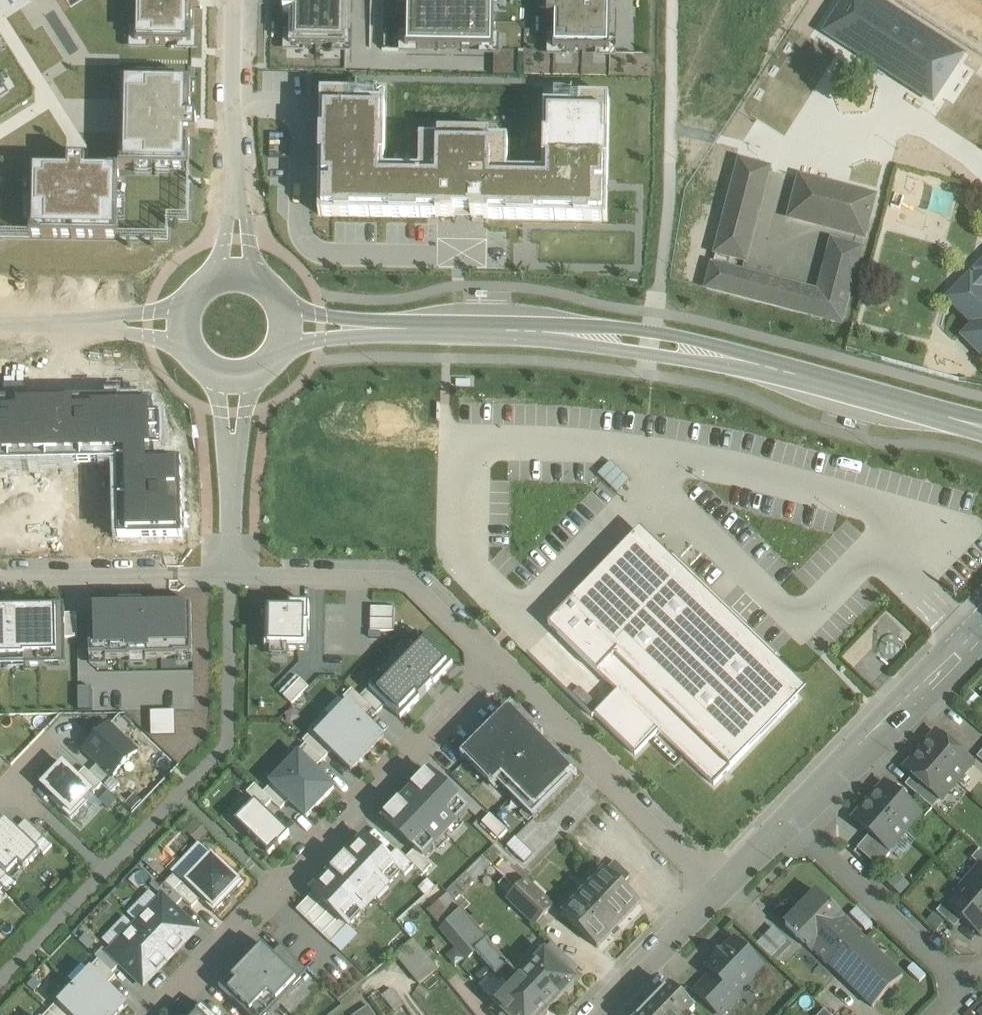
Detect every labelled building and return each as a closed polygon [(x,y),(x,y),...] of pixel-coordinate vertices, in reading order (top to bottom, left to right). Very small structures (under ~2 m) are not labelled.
[(137,44),(193,45),(193,8),(200,8),(200,0),(137,0),(137,44)] [(285,15),(289,15),(289,32),(284,32),(284,52),(304,53),(305,45),(332,46),(332,53),(353,54),(353,35),(346,34),(346,0),(285,0),(285,15)] [(408,47),(493,48),(494,0),(408,0),(408,47)] [(556,2),(549,2),(549,18),(555,18),(554,49),(611,50),(612,0),(556,0),(556,2)] [(874,0),(850,0),(825,39),(935,108),(967,58),(874,0)] [(121,82),(120,170),(120,171),(191,172),(191,138),(197,138),(198,120),(191,120),(192,83),(137,83),(121,82)] [(352,93),(320,93),(319,159),(323,159),(322,215),(467,218),(607,220),(609,98),(579,98),(579,106),(544,105),(543,172),(508,172),(509,140),(491,140),(491,133),(438,132),(438,138),(420,138),(419,170),(385,170),(386,103),(352,102),(352,93)] [(740,161),(716,253),(745,261),(769,168),(740,161)] [(120,171),(120,170),(87,169),(87,163),(69,163),(69,169),(32,169),(31,239),(119,240),(120,171)] [(875,196),(800,177),(789,218),(864,237),(875,196)] [(956,217),(962,183),(939,179),(933,212),(956,217)] [(713,264),(706,288),(841,324),(861,249),(832,241),(819,292),(713,264)] [(948,299),(975,325),(971,329),(981,341),(981,264),(948,299)] [(75,400),(75,377),(27,377),(27,400),(75,400)] [(0,404),(0,466),(118,464),(119,539),(181,539),(180,464),(154,464),(154,451),(160,451),(160,418),(153,419),(153,405),(117,405),(117,402),(0,404)] [(598,475),(617,493),(632,478),(613,460),(598,475)] [(641,530),(550,624),(617,689),(594,712),(636,752),(658,729),(715,784),(806,690),(800,684),(641,530)] [(192,603),(89,604),(90,665),(106,665),(106,659),(130,659),(130,665),(147,665),(147,658),(176,658),(176,663),(193,663),(192,603)] [(290,605),(290,607),(266,607),(265,651),(309,651),(310,606),(290,605)] [(0,607),(0,667),(67,666),(66,638),(78,638),(78,613),(65,613),(65,606),(20,607),(20,611),(3,611),(3,607),(0,607)] [(396,630),(396,606),(370,606),(369,630),(396,630)] [(381,676),(369,688),(386,704),(402,719),(455,664),(422,633),(409,646),(407,644),(378,674),(381,676)] [(278,688),(294,703),(309,687),(294,672),(278,688)] [(93,709),(94,686),(79,686),(79,708),(93,709)] [(377,713),(386,704),(369,688),(361,697),(372,708),(377,713)] [(361,697),(352,689),(344,698),(350,703),(364,717),(372,708),(361,697)] [(329,708),(336,716),(349,704),(342,696),(329,708)] [(364,717),(350,703),(333,721),(368,754),(384,737),(364,717)] [(511,710),(464,756),(536,827),(582,780),(511,710)] [(368,754),(333,721),(317,738),(331,752),(351,771),(368,754)] [(109,722),(82,750),(97,764),(90,772),(103,784),(112,793),(120,784),(113,777),(139,750),(109,722)] [(317,738),(311,733),(303,741),(306,744),(323,760),(331,752),(317,738)] [(972,763),(937,733),(922,751),(956,781),(972,763)] [(306,744),(297,753),(300,755),(315,769),(323,760),(306,744)] [(956,781),(922,751),(906,769),(913,775),(941,799),(956,781)] [(315,769),(300,755),(272,784),(289,801),(307,817),(335,788),(315,769)] [(64,762),(41,786),(72,816),(103,784),(90,772),(85,768),(78,775),(64,762)] [(431,767),(381,820),(428,863),(477,809),(431,767)] [(941,799),(913,775),(905,785),(933,808),(941,799)] [(920,813),(886,783),(870,801),(904,831),(920,813)] [(264,793),(255,784),(247,793),(256,802),(264,810),(273,801),(264,793)] [(289,801),(272,784),(264,793),(273,801),(281,809),(289,801)] [(904,831),(870,801),(854,820),(870,834),(889,849),(904,831)] [(264,810),(256,802),(236,822),(270,855),(290,835),(264,810)] [(0,827),(0,883),(3,886),(9,891),(17,883),(14,880),(41,851),(44,854),(52,846),(25,821),(17,829),(7,819),(0,827)] [(889,849),(870,834),(857,849),(879,867),(892,852),(889,849)] [(388,859),(365,837),(313,892),(314,893),(322,901),(331,910),(339,918),(348,926),(349,927),(402,873),(388,859)] [(980,849),(972,858),(981,866),(981,851),(980,849)] [(398,850),(388,859),(402,873),(406,876),(415,866),(398,850)] [(213,852),(183,883),(215,913),(244,882),(213,852)] [(477,880),(492,863),(483,855),(468,872),(477,880)] [(631,876),(615,862),(607,870),(623,885),(631,876)] [(981,866),(965,886),(981,901),(981,866)] [(623,885),(607,870),(585,893),(618,925),(640,902),(623,885)] [(517,888),(505,876),(499,884),(510,896),(517,888)] [(554,906),(526,879),(517,888),(545,915),(554,906)] [(183,900),(166,883),(158,892),(163,897),(175,908),(183,900)] [(965,886),(948,905),(963,918),(981,934),(981,933),(981,901),(965,886)] [(545,915),(517,888),(510,896),(508,898),(536,926),(545,915)] [(306,919),(322,901),(314,893),(297,910),(306,919)] [(448,893),(428,911),(443,929),(463,911),(448,893)] [(585,893),(563,916),(597,948),(618,925),(585,893)] [(818,893),(787,926),(813,951),(813,950),(844,919),(845,918),(818,893)] [(175,908),(163,897),(136,925),(171,959),(198,930),(175,908)] [(314,927),(331,910),(322,901),(306,919),(314,927)] [(963,918),(948,905),(945,902),(937,912),(955,927),(963,918)] [(323,935),(339,918),(331,910),(314,927),(323,935)] [(463,911),(443,929),(469,958),(476,951),(488,940),(463,911)] [(331,943),(348,926),(339,918),(323,935),(331,943)] [(844,919),(813,950),(873,1007),(903,976),(844,919)] [(136,925),(109,953),(121,965),(144,987),(171,959),(136,925)] [(414,940),(395,956),(419,985),(438,969),(414,940)] [(488,940),(476,951),(497,976),(501,973),(510,983),(512,984),(515,986),(497,1006),(507,1014),(544,1014),(551,1008),(527,986),(522,979),(488,940)] [(762,966),(736,941),(725,952),(723,950),(714,960),(716,961),(708,969),(712,974),(734,994),(735,993),(762,966)] [(220,988),(248,1014),(272,1014),(303,982),(299,979),(307,970),(281,946),(273,955),(262,944),(220,988)] [(553,947),(522,979),(527,986),(551,1008),(564,994),(569,995),(574,989),(572,985),(576,982),(569,975),(575,969),(553,947)] [(109,953),(103,948),(95,957),(99,960),(113,973),(121,965),(109,953)] [(113,973),(99,960),(90,968),(93,971),(108,985),(116,976),(113,973)] [(93,971),(76,988),(104,1014),(117,1014),(127,1004),(108,985),(93,971)] [(712,974),(695,992),(720,1014),(722,1014),(739,998),(735,993),(734,994),(712,974)] [(485,989),(497,1002),(510,989),(498,977),(485,989)] [(76,988),(60,1005),(70,1014),(104,1014),(76,988)] [(644,1014),(691,1014),(695,1011),(671,988),(644,1014)] [(403,1007),(391,990),(384,995),(395,1012),(403,1007)] [(57,1003),(49,1011),(53,1014),(70,1014),(60,1005),(57,1003)] [(193,1014),(212,1014),(202,1005),(193,1014)] [(355,1014),(377,1014),(370,1005),(355,1014)] [(497,1006),(491,1012),(494,1014),(507,1014),(497,1006)]
